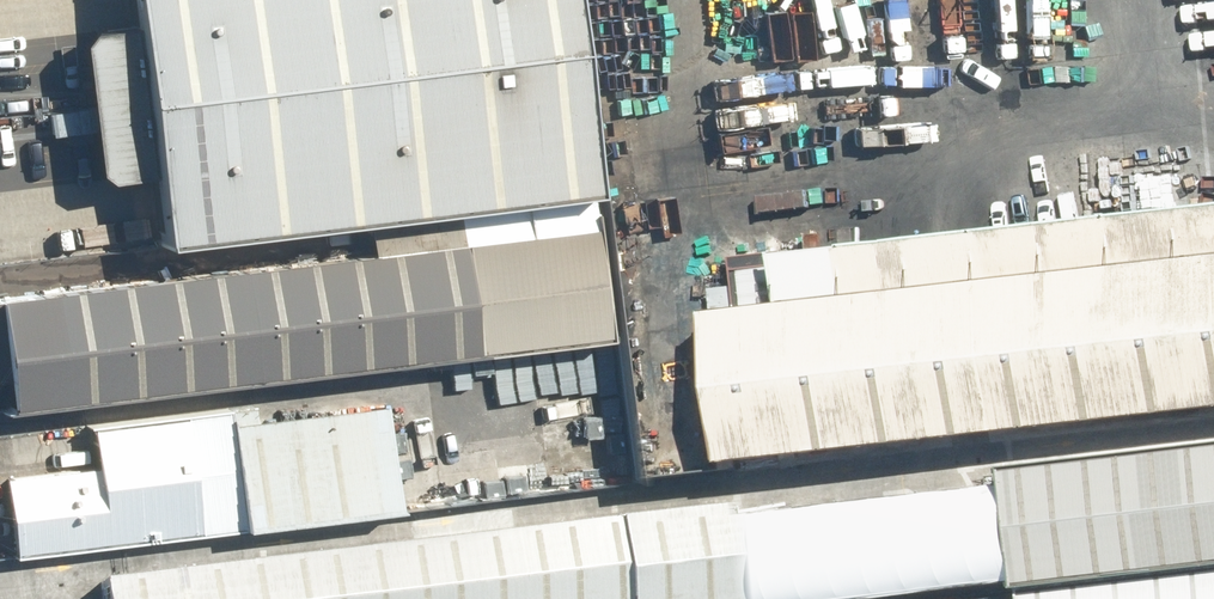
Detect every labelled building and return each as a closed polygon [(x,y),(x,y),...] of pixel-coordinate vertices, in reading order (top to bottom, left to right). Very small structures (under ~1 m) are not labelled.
[(122,245),(509,200),(485,0),(93,0),(122,245)] [(690,313),(708,464),(1213,405),(1213,205),(764,257),(769,304),(690,313)] [(0,294),(0,389),(3,415),(607,338),(591,218),(0,294)] [(611,348),(320,387),(233,397),(232,416),(246,533),(630,482),(611,348)] [(223,414),(87,430),(91,464),(0,474),(0,520),(5,562),(237,535),(224,425),(223,414)] [(1021,469),(1036,593),(1213,572),(1213,444),(1021,469)] [(739,503),(103,581),(106,598),(750,598),(739,503)] [(1036,593),(1037,598),(1213,598),(1213,572),(1036,593)]
